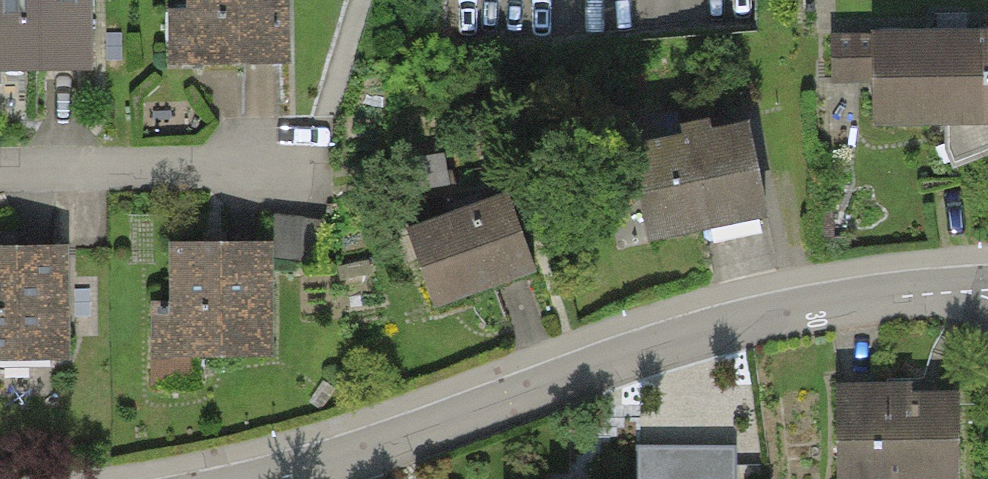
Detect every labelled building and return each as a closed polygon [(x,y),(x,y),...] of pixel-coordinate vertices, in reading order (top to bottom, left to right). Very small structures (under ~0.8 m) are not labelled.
[(80,78),(78,0),(0,0),(0,80),(80,78)] [(277,75),(275,0),(163,0),(165,78),(277,75)] [(975,42),(858,44),(860,134),(977,132),(975,42)] [(633,249),(750,222),(729,131),(613,157),(633,249)] [(396,237),(423,313),(522,278),(496,202),(396,237)] [(261,364),(259,249),(154,252),(156,367),(261,364)] [(57,251),(0,252),(0,363),(59,361),(57,251)] [(843,478),(956,478),(953,390),(840,395),(843,478)] [(738,446),(636,446),(636,478),(738,478),(738,446)]
